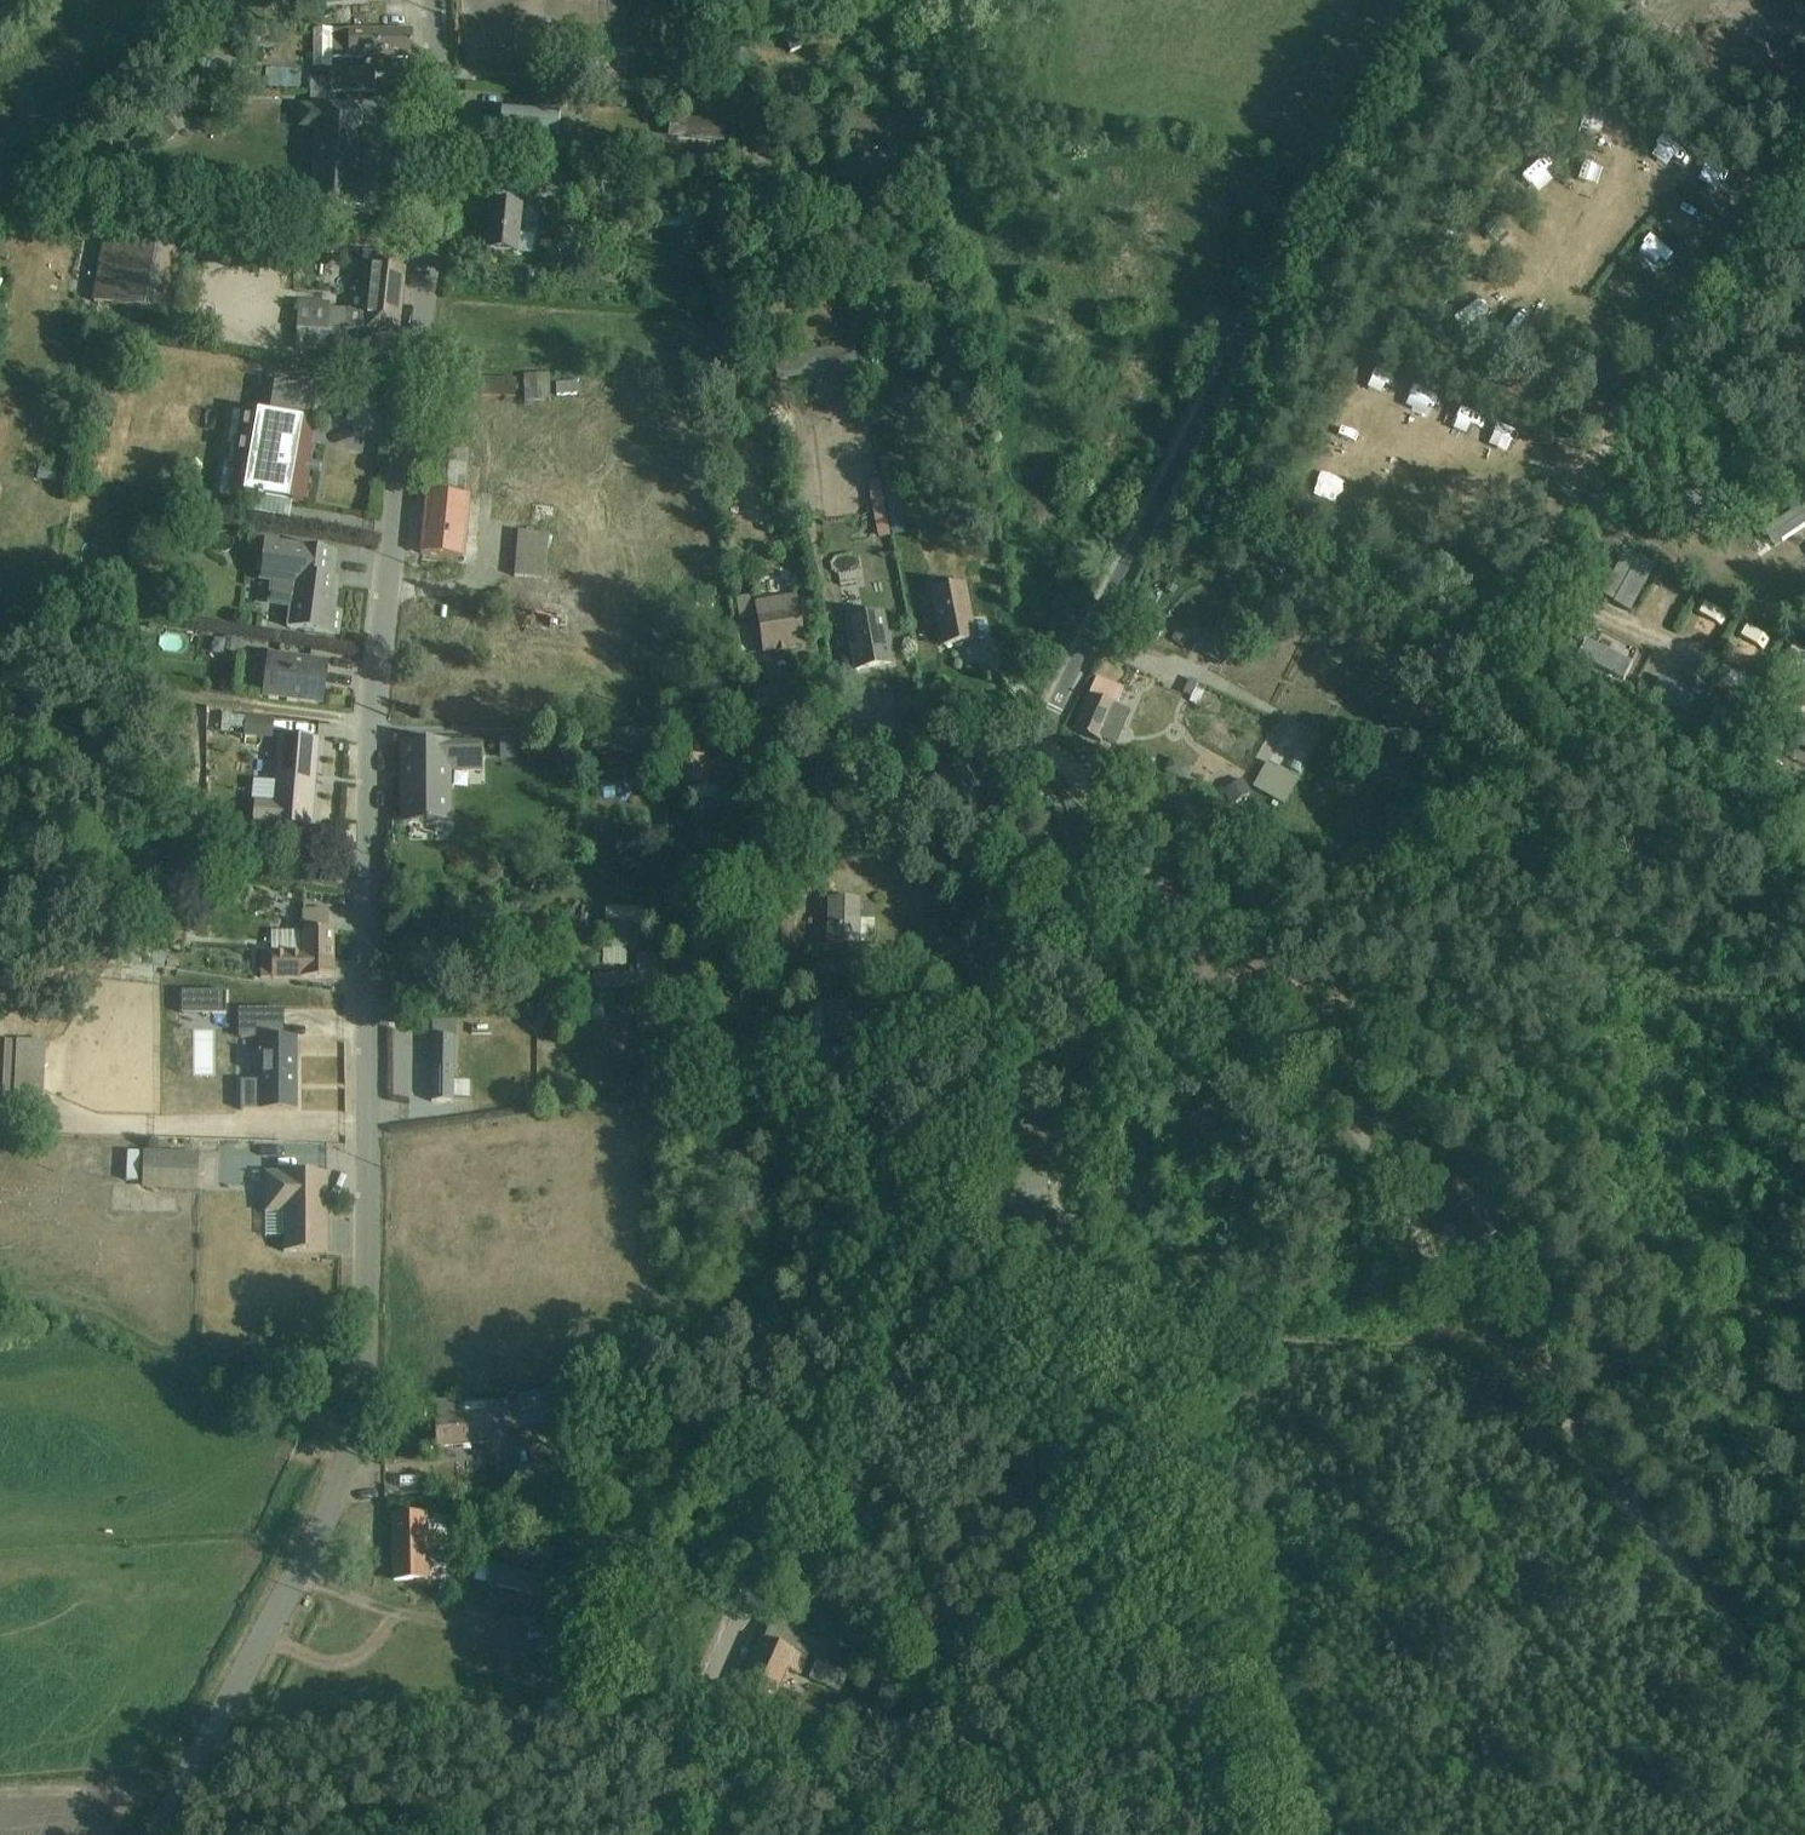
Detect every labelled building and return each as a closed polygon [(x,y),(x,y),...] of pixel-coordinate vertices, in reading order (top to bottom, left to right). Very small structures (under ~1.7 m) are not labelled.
[(338,0),(315,0),(315,8),(338,8),(338,0)] [(778,16),(790,53),(802,49),(793,24),(807,19),(804,10),(790,14),(789,11),(778,16)] [(271,39),(266,28),(250,32),(256,46),(271,39)] [(332,59),(413,58),(413,31),(313,32),(313,70),(327,70),(332,70),(332,59)] [(264,66),(263,84),(297,86),(298,69),(264,66)] [(332,70),(327,70),(327,79),(309,78),(309,93),(375,93),(375,71),(332,70)] [(309,202),(368,207),(370,174),(357,173),(362,114),(309,110),(309,108),(300,107),(299,130),(315,132),(309,202)] [(500,133),(558,137),(559,113),(501,109),(500,133)] [(1603,133),(1608,118),(1586,111),(1581,126),(1603,133)] [(883,115),(845,112),(844,130),(858,131),(857,143),(893,145),(894,131),(883,130),(883,115)] [(726,123),(670,118),(668,138),(724,143),(726,123)] [(919,122),(900,121),(899,140),(918,141),(919,122)] [(1683,135),(1670,155),(1685,165),(1698,145),(1683,135)] [(731,170),(731,162),(705,160),(705,169),(731,170)] [(759,175),(733,172),(730,210),(756,212),(759,175)] [(1528,172),(1514,187),(1534,205),(1548,190),(1528,172)] [(716,218),(715,201),(620,205),(621,225),(716,218)] [(487,250),(533,254),(535,236),(519,234),(522,206),(492,202),(487,250)] [(1678,222),(1705,224),(1707,208),(1679,206),(1678,222)] [(1655,236),(1641,254),(1661,270),(1675,252),(1655,236)] [(174,251),(104,239),(92,304),(165,317),(173,273),(170,273),(174,251)] [(347,328),(398,334),(407,257),(372,253),(372,255),(363,255),(358,294),(353,294),(352,309),(330,308),(330,303),(298,301),(295,350),(345,353),(347,328)] [(1358,388),(1376,379),(1366,359),(1348,367),(1358,388)] [(549,375),(524,374),(524,401),(550,401),(549,375)] [(515,379),(468,378),(467,396),(515,397),(515,379)] [(227,490),(303,503),(305,492),(304,491),(306,481),(304,481),(307,461),(311,461),(311,457),(310,457),(311,450),(313,450),(313,446),(310,445),(314,425),(310,424),(316,392),(264,383),(259,413),(241,410),(227,490)] [(453,384),(439,383),(429,492),(427,492),(422,553),(465,558),(470,496),(464,495),(468,452),(448,450),(453,384)] [(582,383),(556,384),(556,396),(578,395),(578,394),(582,394),(582,383)] [(1406,389),(1393,411),(1413,424),(1426,402),(1406,389)] [(1538,448),(1531,468),(1549,474),(1557,454),(1538,448)] [(888,456),(879,458),(885,488),(884,488),(892,536),(903,534),(900,517),(906,516),(900,485),(898,486),(896,479),(893,480),(888,456)] [(62,472),(34,466),(31,479),(60,484),(62,472)] [(890,537),(880,480),(869,482),(871,492),(869,493),(878,540),(890,537)] [(1688,492),(1682,510),(1723,522),(1728,504),(1688,492)] [(552,516),(553,505),(533,502),(532,514),(552,516)] [(1766,531),(1776,546),(1804,526),(1804,509),(1803,506),(1766,531)] [(545,579),(549,534),(518,532),(514,577),(545,579)] [(286,627),(339,634),(340,633),(338,632),(341,611),(342,612),(343,610),(333,608),(337,580),(339,580),(339,578),(332,577),(335,553),(337,553),(337,551),(265,541),(259,582),(271,584),(268,606),(289,609),(286,627)] [(1639,557),(1614,603),(1629,612),(1655,566),(1639,557)] [(1654,582),(1644,601),(1665,612),(1675,593),(1654,582)] [(1178,589),(1169,584),(1165,591),(1173,596),(1178,589)] [(943,649),(974,643),(963,586),(932,592),(943,649)] [(762,655),(805,648),(796,596),(754,603),(752,596),(736,599),(741,624),(757,621),(762,655)] [(1716,636),(1725,611),(1702,603),(1694,628),(1716,636)] [(854,673),(893,666),(884,613),(845,620),(854,673)] [(1740,652),(1758,653),(1760,633),(1741,631),(1740,652)] [(1216,637),(1206,654),(1223,665),(1234,647),(1216,637)] [(1586,641),(1578,657),(1624,680),(1632,663),(1586,641)] [(247,653),(246,686),(260,686),(259,700),(323,703),(325,656),(247,653)] [(1097,676),(1074,730),(1101,742),(1102,739),(1115,744),(1129,712),(1116,706),(1124,688),(1097,676)] [(1660,678),(1652,695),(1685,712),(1694,695),(1660,678)] [(1647,695),(1651,686),(1641,681),(1637,689),(1647,695)] [(1717,706),(1709,722),(1753,745),(1761,728),(1717,706)] [(244,736),(272,738),(274,718),(223,713),(221,735),(229,735),(230,728),(245,728),(244,736)] [(252,824),(311,829),(319,739),(278,735),(272,802),(255,800),(252,824)] [(514,757),(517,742),(499,738),(496,753),(514,757)] [(483,772),(482,745),(415,745),(415,767),(405,767),(404,820),(451,820),(451,774),(483,772)] [(1772,753),(1762,748),(1758,756),(1768,762),(1772,753)] [(693,800),(725,800),(726,786),(742,786),(744,760),(680,757),(679,785),(693,786),(693,800)] [(1169,764),(1165,772),(1185,781),(1189,772),(1186,766),(1171,759),(1169,764)] [(1244,777),(1224,789),(1232,803),(1252,791),(1244,777)] [(280,885),(278,897),(296,900),(298,888),(280,885)] [(827,944),(874,945),(875,921),(860,921),(861,899),(828,898),(827,944)] [(606,907),(604,963),(627,964),(627,947),(640,948),(641,908),(606,907)] [(261,978),(334,977),(334,929),(329,929),(329,910),(304,909),(304,930),(272,931),(272,950),(266,951),(265,954),(261,954),(261,978)] [(794,919),(781,919),(781,967),(793,967),(793,927),(794,927),(794,919)] [(186,943),(187,926),(163,924),(162,926),(154,926),(153,941),(186,943)] [(593,974),(595,989),(667,988),(667,955),(637,955),(638,970),(593,974)] [(178,1024),(223,1026),(225,989),(180,987),(178,1024)] [(690,992),(666,994),(667,1009),(691,1007),(690,992)] [(566,1022),(605,1016),(602,997),(562,1000),(566,1022)] [(825,1005),(809,1007),(811,1040),(867,1035),(863,999),(824,1003),(825,1005)] [(285,1036),(285,1008),(239,1008),(239,1035),(285,1036)] [(432,1035),(431,1102),(454,1102),(454,1035),(432,1035)] [(241,1109),(297,1109),(297,1037),(260,1037),(260,1080),(241,1080),(241,1109)] [(46,1040),(8,1039),(6,1090),(15,1091),(14,1105),(44,1106),(46,1040)] [(144,1151),(142,1188),(198,1190),(199,1153),(144,1151)] [(1027,1205),(1047,1205),(1047,1168),(990,1169),(993,1210),(1027,1209),(1027,1205)] [(283,1251),(328,1251),(327,1173),(264,1172),(264,1212),(282,1213),(283,1251)] [(1472,1200),(1452,1213),(1475,1246),(1494,1233),(1472,1200)] [(443,1446),(507,1442),(505,1402),(487,1403),(487,1400),(460,1402),(460,1400),(433,1402),(437,1455),(444,1455),(443,1446)] [(577,1476),(575,1458),(550,1462),(553,1480),(577,1476)] [(446,1544),(444,1513),(393,1515),(395,1577),(427,1576),(426,1545),(446,1544)] [(485,1589),(528,1591),(529,1569),(486,1567),(485,1589)] [(739,1691),(772,1705),(789,1668),(801,1673),(808,1657),(807,1656),(815,1639),(802,1633),(809,1621),(803,1619),(804,1616),(778,1605),(764,1637),(763,1637),(739,1691)] [(817,1660),(809,1678),(839,1690),(847,1673),(817,1660)]
